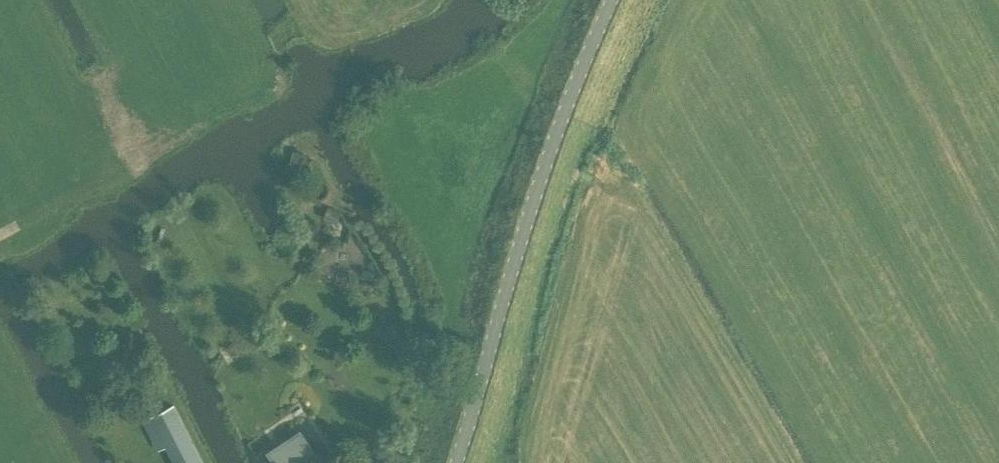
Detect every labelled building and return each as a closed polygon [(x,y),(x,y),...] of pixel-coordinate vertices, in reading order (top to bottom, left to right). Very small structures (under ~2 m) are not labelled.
[(174,404),(153,415),(177,462),(204,462),(174,404)] [(270,462),(327,462),(321,453),(319,455),(318,455),(301,429),(267,452),(273,461),(270,462)]
